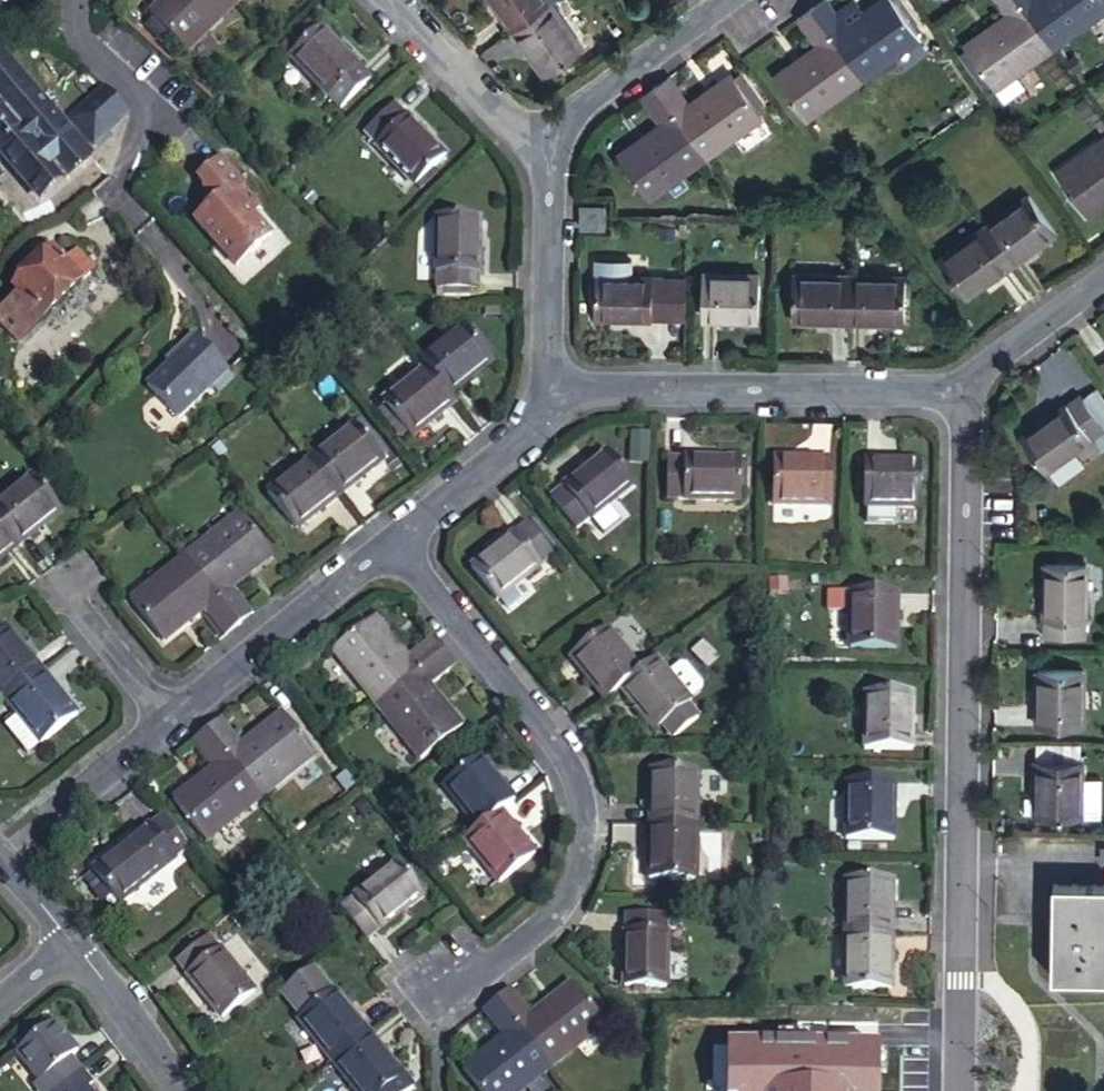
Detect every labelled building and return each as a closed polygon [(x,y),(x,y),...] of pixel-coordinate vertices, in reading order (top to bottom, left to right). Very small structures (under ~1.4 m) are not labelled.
[(240,3),(237,0),(171,0),(154,15),(189,51),(240,3)] [(512,34),(552,4),(549,0),(486,0),(512,34)] [(857,80),(912,40),(882,0),(841,29),(819,0),(818,0),(803,10),(857,80)] [(990,89),(1046,49),(1010,0),(985,0),(999,16),(958,47),(990,89)] [(1046,49),(1101,9),(1094,0),(1010,0),(1046,49)] [(512,34),(546,78),(585,48),(552,4),(512,34)] [(769,84),(799,123),(857,80),(803,10),(787,23),(809,53),(769,84)] [(342,111),(375,80),(325,29),(293,60),(342,111)] [(88,155),(36,92),(0,50),(0,151),(38,197),(88,155)] [(703,163),(758,123),(728,82),(690,109),(669,80),(652,93),(703,163)] [(109,92),(73,123),(95,149),(131,119),(109,92)] [(645,204),(703,163),(652,93),(636,104),(656,133),(616,165),(645,204)] [(411,186),(445,154),(399,106),(366,138),(411,186)] [(1051,166),(1084,211),(1103,197),(1103,129),(1103,128),(1051,166)] [(252,190),(229,160),(205,180),(211,187),(223,203),(214,210),(199,222),(240,272),(277,242),(259,220),(267,213),(249,193),(252,190)] [(223,203),(211,187),(211,206),(214,210),(223,203)] [(1018,197),(978,226),(1004,261),(1045,232),(1018,197)] [(597,203),(576,203),(576,237),(596,237),(597,203)] [(436,291),(481,292),(484,211),(439,212),(436,291)] [(978,226),(931,260),(958,294),(1004,261),(978,226)] [(26,339),(93,267),(76,251),(64,263),(54,254),(21,290),(24,292),(3,317),(26,339)] [(591,280),(620,282),(620,262),(592,262),(591,280)] [(696,276),(695,321),(748,322),(751,277),(696,276)] [(782,323),(842,324),(844,279),(784,277),(782,323)] [(842,324),(894,325),(896,280),(844,279),(842,324)] [(620,282),(591,280),(590,319),(659,320),(659,284),(620,282)] [(461,324),(418,357),(423,363),(448,393),(489,360),(461,324)] [(198,342),(147,389),(179,423),(230,376),(198,342)] [(1103,387),(1103,359),(1090,370),(1103,387)] [(453,399),(448,393),(423,363),(379,399),(408,435),(453,399)] [(1103,431),(1103,416),(1091,398),(1080,408),(1075,402),(1019,443),(1044,477),(1085,446),(1100,434),(1103,431)] [(338,492),(377,460),(348,424),(309,455),(338,492)] [(1100,434),(1085,446),(1098,464),(1103,459),(1103,439),(1100,434)] [(648,435),(628,435),(628,463),(647,463),(648,435)] [(554,490),(578,518),(633,474),(609,446),(554,490)] [(292,529),(338,492),(309,455),(262,493),(292,529)] [(670,461),(668,498),(741,500),(743,461),(670,461)] [(776,463),(775,507),(830,508),(832,465),(776,463)] [(866,465),(864,511),(867,511),(867,527),(898,528),(898,512),(922,513),(925,466),(866,465)] [(69,521),(42,486),(0,520),(0,523),(26,555),(69,521)] [(268,553),(235,511),(184,552),(240,622),(254,611),(231,584),(268,553)] [(471,565),(498,597),(555,550),(529,519),(471,565)] [(26,555),(0,523),(0,576),(26,555)] [(240,622),(184,552),(127,596),(162,638),(199,610),(222,637),(240,622)] [(1034,638),(1081,638),(1085,570),(1037,570),(1034,638)] [(849,651),(898,653),(901,593),(852,593),(849,651)] [(333,650),(376,705),(446,650),(436,636),(406,659),(373,618),(333,650)] [(580,663),(615,703),(632,689),(650,673),(616,633),(580,663)] [(0,647),(0,706),(3,710),(41,680),(10,639),(0,647)] [(376,705),(418,758),(458,727),(429,689),(458,665),(446,650),(376,705)] [(650,673),(632,689),(668,733),(706,702),(668,658),(650,673)] [(1037,668),(1035,722),(1085,722),(1087,669),(1037,668)] [(15,725),(36,752),(38,755),(75,725),(41,680),(3,710),(15,725)] [(913,696),(869,695),(868,747),(911,748),(913,696)] [(264,798),(317,754),(282,712),(245,742),(221,713),(205,726),(264,798)] [(36,752),(15,725),(0,738),(21,764),(36,752)] [(209,843),(264,798),(205,726),(191,738),(214,765),(174,800),(209,843)] [(441,786),(474,825),(495,807),(510,795),(477,755),(441,786)] [(1037,764),(1035,820),(1082,822),(1083,765),(1037,764)] [(658,769),(655,820),(702,822),(704,771),(658,769)] [(851,834),(895,836),(897,784),(854,784),(851,834)] [(495,807),(474,825),(461,837),(497,880),(534,851),(495,807)] [(655,820),(653,875),(699,877),(702,822),(655,820)] [(122,902),(177,859),(150,826),(95,871),(122,902)] [(344,918),(372,950),(428,905),(401,873),(344,918)] [(852,875),(850,928),(894,928),(896,876),(852,875)] [(1103,971),(1103,886),(1054,885),(1051,970),(1103,971)] [(633,980),(673,981),(676,909),(636,909),(633,980)] [(850,928),(847,984),(891,985),(894,928),(850,928)] [(202,935),(170,959),(216,1016),(248,992),(202,935)] [(536,1012),(512,983),(498,995),(552,1066),(604,1027),(572,985),(536,1012)] [(287,1023),(323,1068),(361,1038),(325,993),(287,1023)] [(498,995),(479,1010),(501,1038),(461,1069),(479,1090),(518,1090),(552,1066),(498,995)] [(40,1090),(49,1090),(80,1066),(69,1053),(78,1045),(52,1014),(17,1043),(43,1074),(33,1083),(40,1090)] [(860,1035),(796,1033),(794,1080),(839,1080),(839,1088),(858,1088),(860,1035)] [(342,1090),(404,1090),(361,1038),(323,1068),(342,1090)] [(80,1088),(89,1077),(80,1066),(49,1090),(83,1090),(80,1088)]
